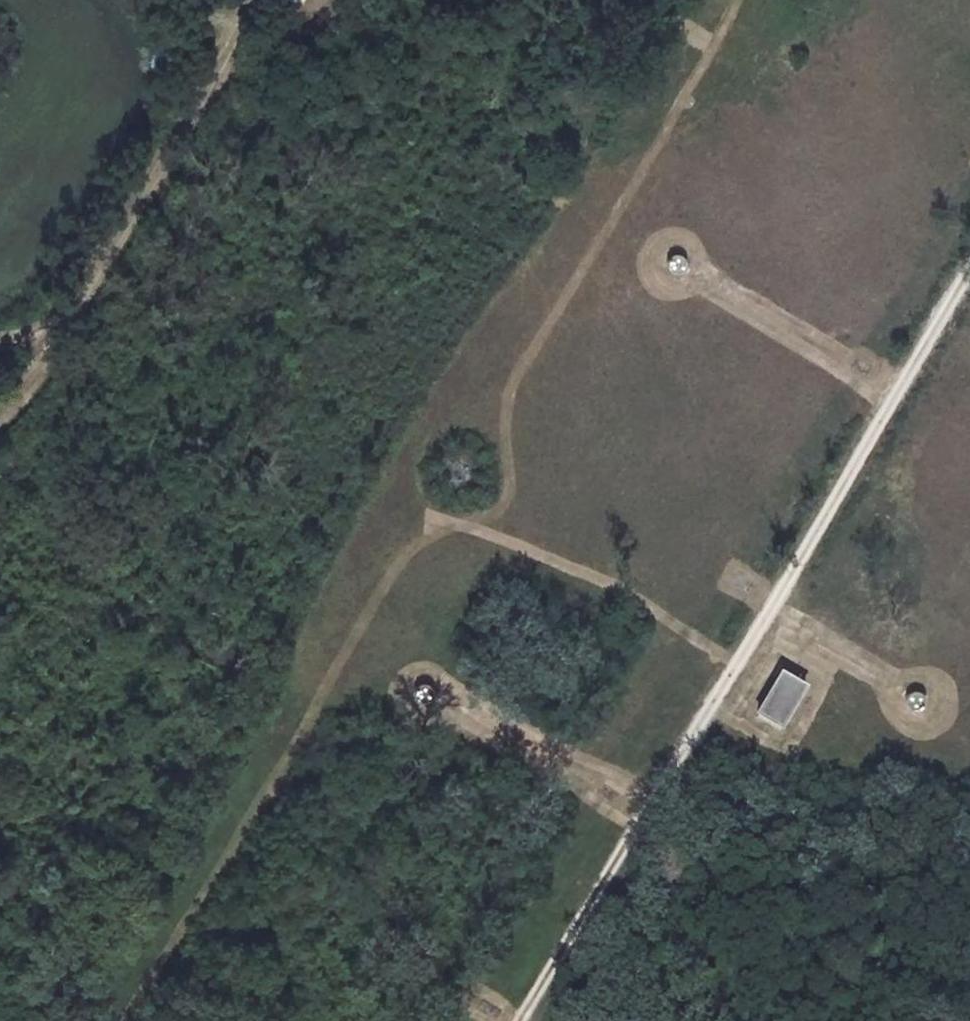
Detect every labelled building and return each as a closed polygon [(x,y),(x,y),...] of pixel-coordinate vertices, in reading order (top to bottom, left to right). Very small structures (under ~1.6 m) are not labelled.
[(802,693),(776,677),(750,720),(777,736),(802,693)]
